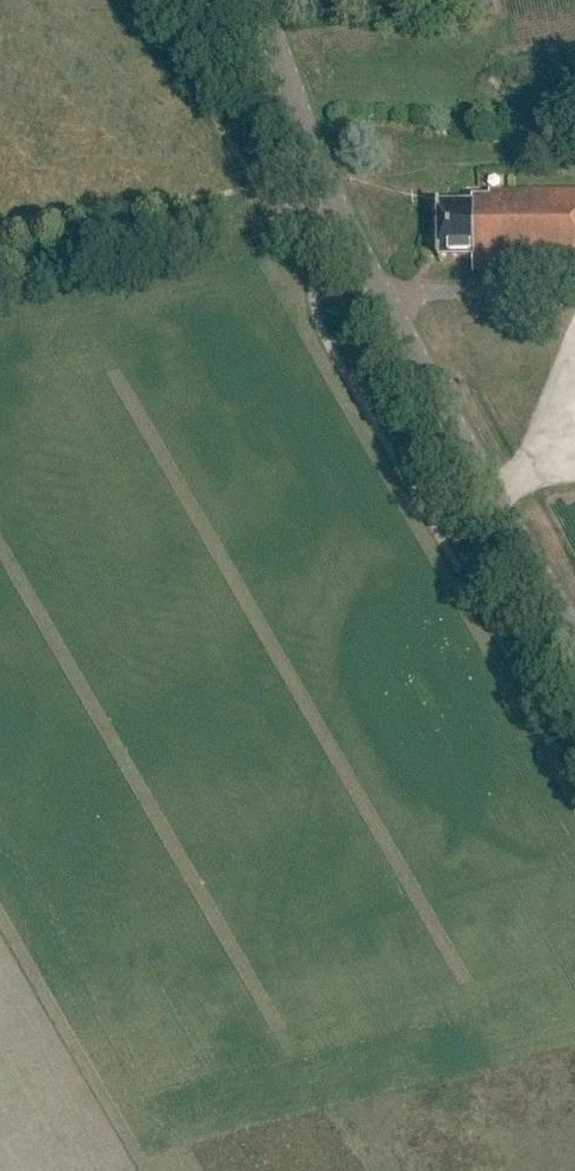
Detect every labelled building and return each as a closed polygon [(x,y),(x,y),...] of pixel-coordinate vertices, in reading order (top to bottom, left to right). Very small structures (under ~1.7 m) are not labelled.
[(438,204),(438,258),(472,258),(472,273),(574,272),(574,192),(488,192),(488,197),(472,197),(472,204),(438,204)]
